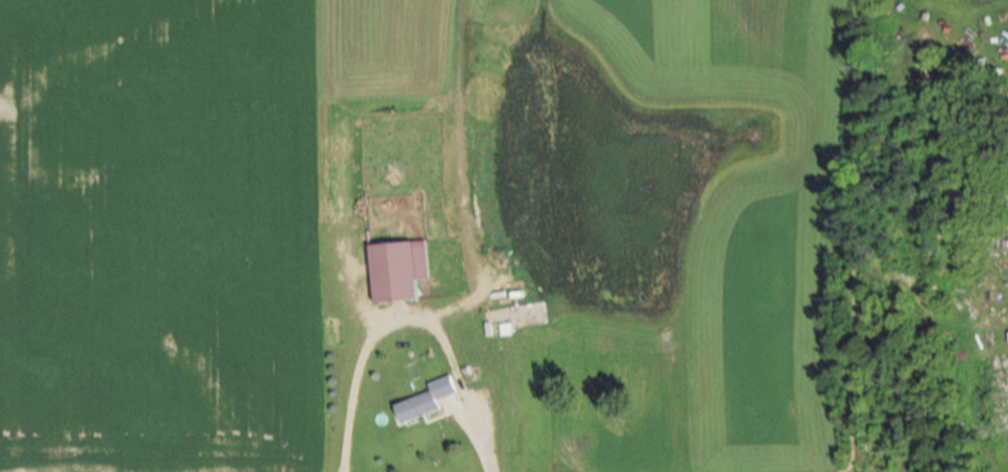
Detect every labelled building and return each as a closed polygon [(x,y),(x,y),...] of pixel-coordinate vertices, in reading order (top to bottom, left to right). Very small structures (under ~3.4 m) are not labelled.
[(420,300),(419,279),(431,279),(429,241),(373,244),(376,302),(420,300)] [(501,324),(503,336),(513,335),(512,323),(501,324)] [(398,404),(405,424),(444,410),(441,400),(460,393),(454,376),(432,383),(435,392),(398,404)]
